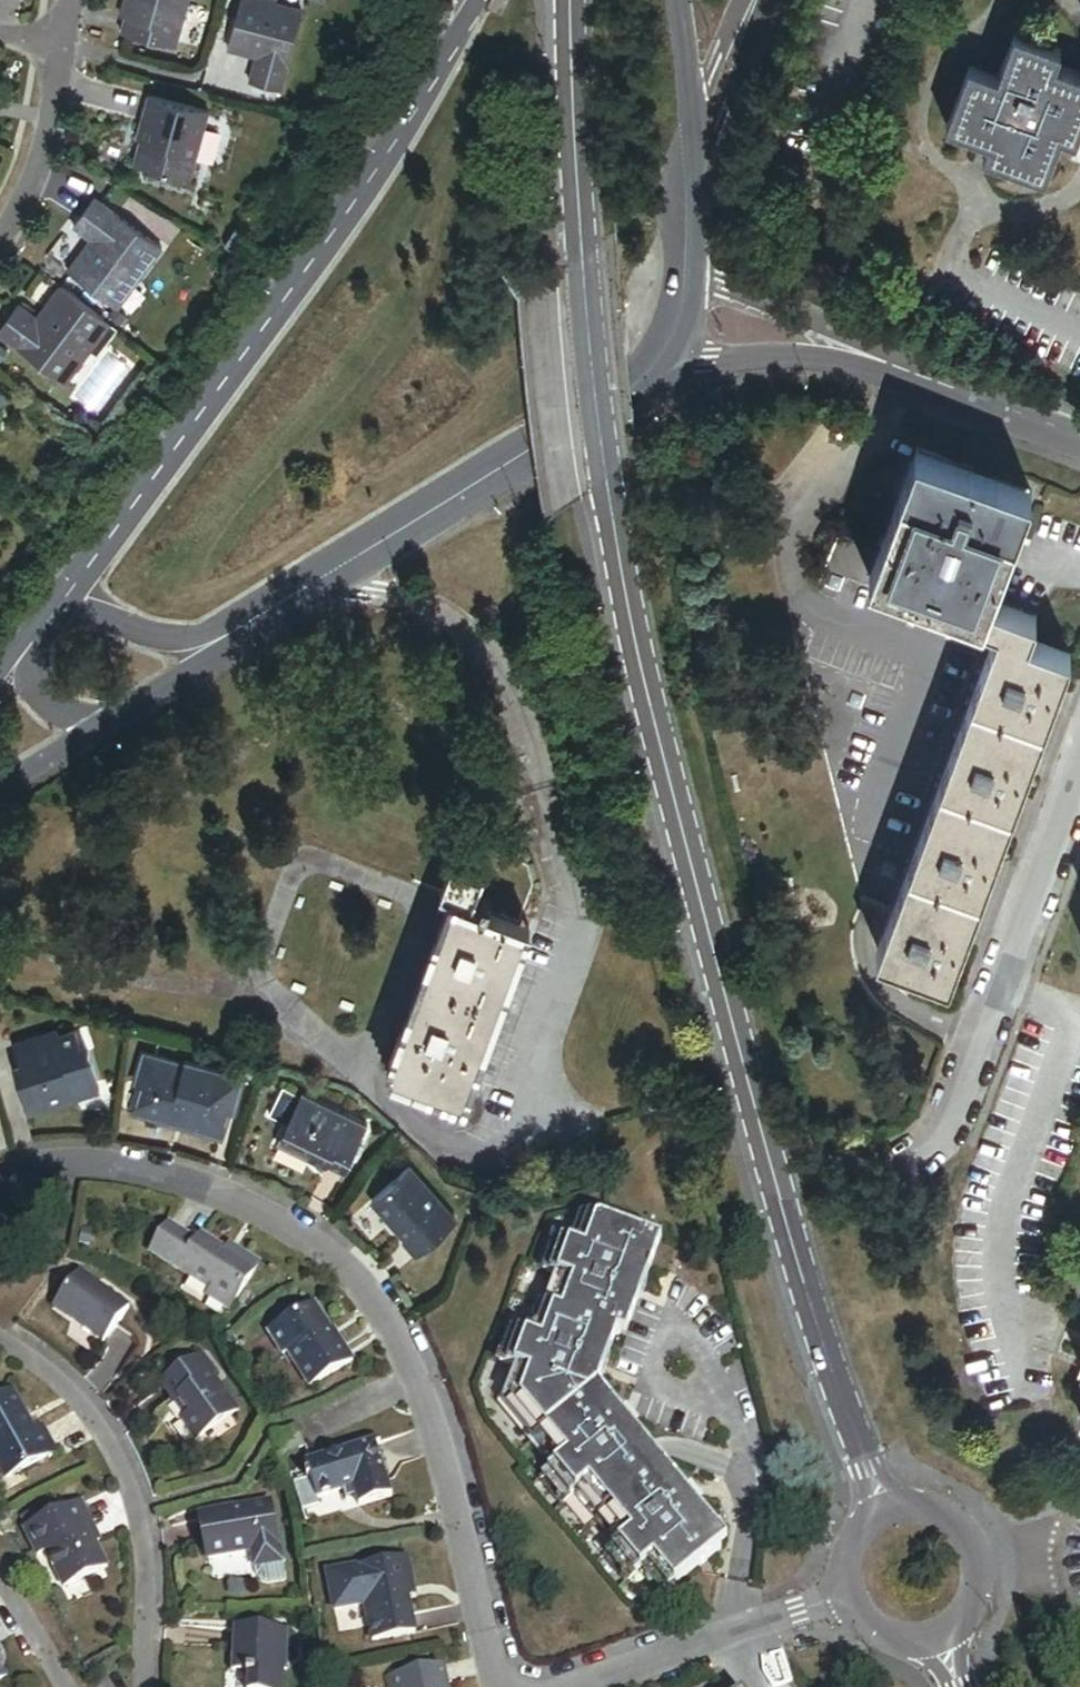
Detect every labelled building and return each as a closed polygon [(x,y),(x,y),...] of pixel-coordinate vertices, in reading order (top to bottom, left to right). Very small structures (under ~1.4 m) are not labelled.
[(129,14),(133,0),(126,0),(123,13),(129,14)] [(129,14),(124,31),(179,44),(190,0),(133,0),(129,14)] [(260,57),(254,83),(285,91),(307,10),(269,0),(244,0),(233,42),(262,50),(260,57)] [(1054,69),(1060,51),(1015,34),(999,78),(971,67),(948,128),(992,144),(986,159),(1046,181),(1062,138),(1077,143),(1079,136),(1079,79),(1054,69)] [(231,48),(260,57),(262,50),(233,42),(231,48)] [(151,124),(146,140),(139,160),(195,177),(214,111),(153,95),(145,123),(151,124)] [(140,138),(146,140),(151,124),(145,123),(140,138)] [(135,275),(144,281),(169,246),(99,197),(78,227),(96,240),(74,270),(117,300),(135,275)] [(126,306),(144,281),(135,275),(117,300),(126,306)] [(108,317),(66,286),(43,319),(26,307),(5,334),(71,383),(95,351),(87,345),(108,317)] [(87,345),(95,351),(117,323),(108,317),(87,345)] [(12,395),(0,386),(0,411),(12,395)] [(994,602),(1033,495),(919,452),(883,549),(871,581),(986,623),(994,602)] [(994,602),(986,623),(1001,629),(1031,640),(1039,619),(994,602)] [(1001,629),(897,910),(880,957),(950,983),(1072,655),(1031,640),(1001,629)] [(501,859),(480,912),(520,928),(534,891),(530,861),(521,858),(519,866),(501,859)] [(455,864),(443,895),(442,897),(452,901),(474,910),(487,876),(455,864)] [(474,910),(452,901),(434,951),(512,981),(531,932),(520,928),(480,912),(474,910)] [(512,981),(434,951),(412,1008),(490,1038),(512,981)] [(412,1008),(386,1077),(464,1107),(490,1038),(412,1008)] [(63,1032),(19,1047),(28,1072),(31,1084),(25,1087),(34,1115),(82,1098),(79,1091),(105,1083),(95,1053),(89,1053),(83,1032),(64,1038),(63,1032)] [(190,1062),(150,1051),(143,1081),(150,1083),(140,1115),(226,1140),(236,1110),(229,1108),(238,1074),(191,1060),(190,1062)] [(31,1084),(28,1072),(22,1075),(25,1087),(31,1084)] [(250,1076),(238,1074),(229,1108),(236,1110),(240,1111),(250,1076)] [(107,1091),(105,1083),(79,1091),(82,1098),(107,1091)] [(370,1125),(301,1091),(279,1137),(310,1153),(309,1159),(326,1168),(328,1164),(346,1173),(370,1125)] [(413,1169),(374,1204),(421,1259),(461,1225),(413,1169)] [(602,1227),(583,1220),(550,1224),(532,1272),(524,1269),(478,1392),(488,1423),(529,1472),(522,1479),(631,1609),(663,1603),(675,1593),(654,1567),(640,1578),(615,1554),(573,1503),(560,1513),(539,1486),(547,1480),(497,1412),(512,1373),(515,1374),(527,1341),(542,1348),(554,1316),(562,1319),(574,1288),(558,1283),(570,1250),(586,1256),(602,1227)] [(654,1567),(675,1593),(721,1554),(589,1396),(610,1338),(618,1341),(654,1246),(602,1227),(586,1256),(570,1250),(558,1283),(574,1288),(562,1319),(554,1316),(542,1348),(527,1341),(515,1374),(531,1380),(521,1407),(568,1463),(555,1473),(577,1500),(589,1489),(632,1540),(615,1554),(640,1578),(654,1567)] [(214,1303),(236,1318),(267,1271),(243,1255),(238,1262),(232,1258),(209,1243),(205,1250),(177,1231),(159,1259),(217,1297),(214,1303)] [(238,1262),(243,1255),(237,1251),(232,1258),(238,1262)] [(61,1313),(80,1328),(82,1325),(112,1347),(137,1312),(88,1276),(61,1313)] [(287,1364),(293,1361),(314,1395),(358,1368),(344,1345),(338,1349),(331,1339),(335,1337),(320,1312),(273,1341),(287,1364)] [(338,1349),(344,1345),(338,1335),(335,1337),(331,1339),(338,1349)] [(215,1382),(221,1378),(210,1361),(159,1394),(182,1429),(188,1425),(201,1445),(240,1420),(215,1382)] [(515,1374),(512,1373),(497,1412),(547,1480),(555,1473),(568,1463),(521,1407),(531,1380),(515,1374)] [(16,1483),(64,1457),(50,1431),(41,1436),(20,1398),(0,1409),(0,1466),(4,1464),(16,1483)] [(314,1487),(321,1508),(343,1501),(354,1498),(356,1504),(360,1517),(394,1507),(377,1451),(310,1471),(313,1483),(305,1485),(306,1489),(314,1487)] [(0,1466),(0,1467),(11,1486),(16,1483),(4,1464),(0,1466)] [(547,1480),(539,1486),(560,1513),(573,1503),(577,1500),(555,1473),(547,1480)] [(577,1500),(573,1503),(615,1554),(632,1540),(589,1489),(577,1500)] [(354,1498),(343,1501),(345,1507),(356,1504),(354,1498)] [(204,1521),(214,1565),(258,1555),(261,1571),(286,1566),(273,1507),(204,1521)] [(91,1530),(96,1527),(85,1508),(33,1536),(47,1561),(52,1559),(71,1595),(113,1572),(100,1549),(91,1530)] [(106,1546),(96,1527),(91,1530),(100,1549),(106,1546)] [(286,1566),(261,1571),(263,1581),(267,1585),(272,1586),(289,1583),(286,1566)] [(409,1569),(329,1585),(336,1623),(368,1617),(375,1652),(417,1644),(410,1607),(416,1606),(409,1569)] [(242,1632),(243,1677),(258,1676),(258,1682),(265,1683),(264,1686),(294,1686),(294,1673),(293,1651),(299,1650),(298,1630),(242,1632)] [(13,1680),(0,1659),(0,1686),(2,1686),(13,1680)] [(448,1668),(394,1682),(395,1686),(453,1686),(448,1668)]
